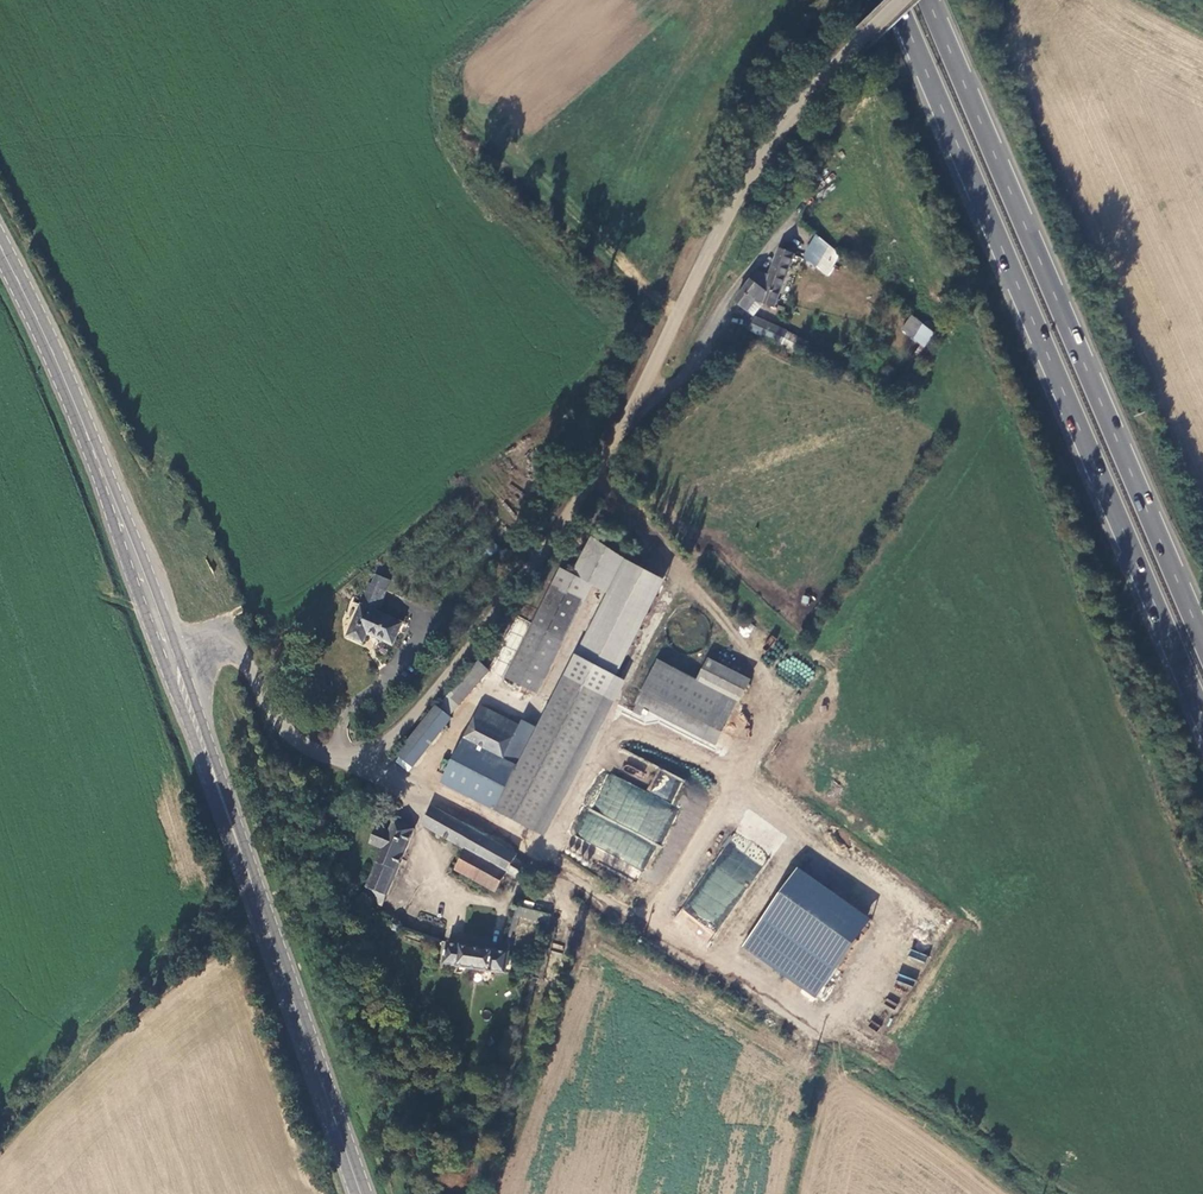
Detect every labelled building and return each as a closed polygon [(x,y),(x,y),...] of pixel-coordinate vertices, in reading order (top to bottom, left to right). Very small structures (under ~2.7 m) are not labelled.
[(802,254),(827,275),(839,252),(812,232),(802,254)] [(753,319),(763,305),(773,309),(794,258),(778,252),(768,277),(758,272),(733,302),(753,319)] [(938,337),(912,317),(907,326),(919,334),(916,341),(922,345),(912,364),(920,369),(938,337)] [(753,319),(747,333),(764,340),(784,350),(794,358),(799,353),(808,357),(817,351),(805,342),(753,319)] [(534,831),(664,585),(591,542),(572,579),(608,597),(530,743),(496,813),(534,831)] [(533,628),(558,641),(578,602),(585,588),(559,575),(552,589),(553,589),(533,628)] [(360,607),(375,613),(384,592),(368,585),(359,607),(360,607)] [(360,607),(346,638),(362,645),(366,636),(392,647),(402,625),(375,613),(360,607)] [(509,673),(528,620),(515,615),(496,669),(509,673)] [(531,693),(558,641),(533,628),(507,681),(531,693)] [(457,711),(486,666),(475,659),(446,704),(457,711)] [(723,698),(657,664),(638,701),(705,735),(723,698)] [(520,725),(482,707),(440,786),(496,813),(530,743),(516,736),(520,725)] [(440,732),(426,719),(415,733),(397,756),(414,768),(440,732)] [(576,839),(649,869),(675,806),(672,805),(683,779),(657,768),(648,790),(605,772),(576,839)] [(514,864),(517,859),(431,808),(422,826),(466,852),(506,877),(519,885),(527,871),(514,864)] [(381,852),(366,889),(387,899),(414,831),(394,823),(390,834),(376,828),(368,846),(381,852)] [(495,895),(506,877),(466,852),(455,872),(495,895)] [(795,871),(741,949),(814,999),(868,921),(795,871)] [(366,889),(361,900),(382,909),(387,899),(366,889)] [(548,925),(550,915),(515,908),(514,918),(548,925)] [(446,966),(505,974),(507,956),(449,946),(446,966)] [(911,950),(909,957),(924,962),(926,955),(911,950)]
